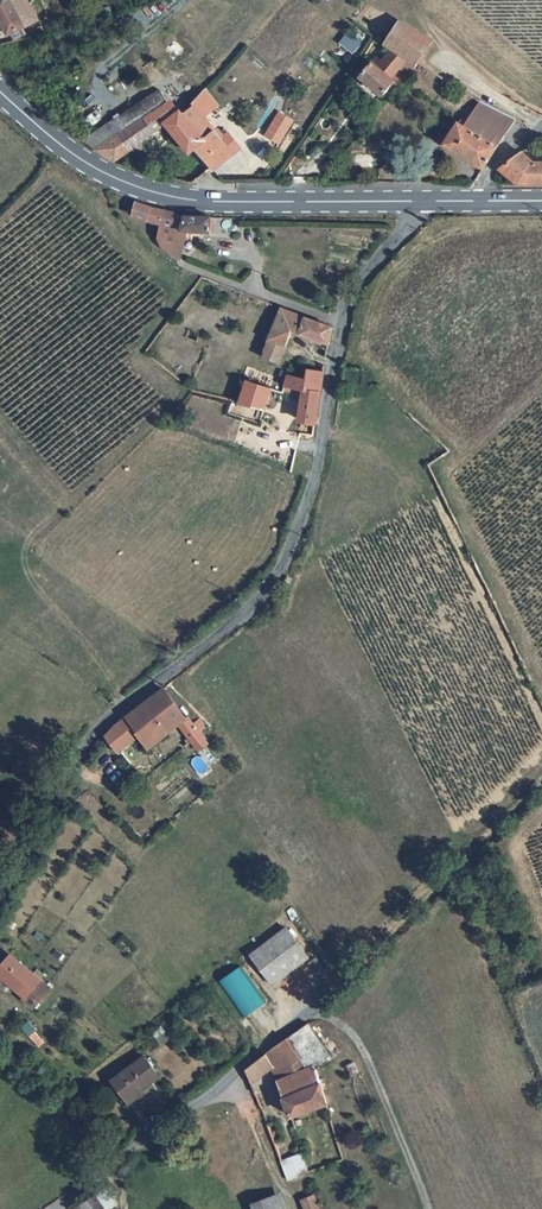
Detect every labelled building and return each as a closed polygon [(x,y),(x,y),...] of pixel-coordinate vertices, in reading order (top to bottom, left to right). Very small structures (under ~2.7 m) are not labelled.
[(42,10),(37,0),(0,0),(16,26),(42,10)] [(396,39),(420,55),(422,53),(435,34),(407,13),(390,34),(396,39)] [(51,26),(47,18),(35,25),(37,30),(51,26)] [(377,55),(366,68),(390,87),(396,78),(400,81),(420,55),(396,39),(382,58),(377,55)] [(209,141),(193,120),(184,108),(179,104),(181,100),(180,97),(179,94),(172,94),(163,83),(126,109),(90,135),(128,155),(139,147),(137,143),(171,119),(197,151),(201,148),(209,141)] [(449,137),(486,161),(517,115),(486,95),(473,114),(468,112),(466,116),(463,115),(449,137)] [(195,96),(184,108),(193,120),(206,110),(195,96)] [(206,110),(193,120),(209,141),(201,148),(215,165),(235,147),(206,110)] [(541,178),(541,156),(540,156),(529,147),(503,163),(516,178),(541,178)] [(215,165),(201,148),(197,151),(174,174),(197,180),(215,165)] [(185,231),(211,232),(212,215),(168,213),(139,206),(134,216),(140,222),(153,231),(167,238),(168,246),(179,256),(185,231)] [(328,344),(330,326),(277,306),(262,356),(281,362),(290,332),(328,344)] [(285,386),(286,387),(284,394),(292,396),(294,389),(308,391),(301,421),(322,426),(326,371),(310,369),(308,377),(291,374),(285,386)] [(242,405),(264,411),(272,390),(272,389),(250,382),(242,405)] [(144,733),(146,736),(156,748),(183,729),(198,748),(209,739),(206,734),(208,731),(209,727),(209,725),(206,723),(198,724),(195,720),(191,722),(168,690),(137,715),(148,730),(144,733)] [(134,745),(146,736),(144,733),(148,730),(137,715),(121,728),(134,745)] [(124,752),(134,745),(121,728),(110,740),(121,755),(124,752)] [(251,954),(273,985),(310,958),(288,928),(251,954)] [(20,1001),(31,1011),(49,992),(8,958),(0,967),(0,981),(5,985),(22,999),(20,1001)] [(319,958),(311,964),(324,982),(331,976),(319,958)] [(280,1045),(289,1057),(291,1056),(301,1075),(315,1069),(313,1064),(330,1050),(309,1021),(280,1045)] [(280,1064),(289,1057),(280,1045),(274,1050),(280,1064)] [(255,1083),(280,1064),(274,1050),(249,1070),(250,1072),(255,1083)] [(317,1068),(319,1071),(336,1058),(330,1050),(313,1064),(315,1069),(317,1068)] [(301,1075),(291,1056),(289,1057),(280,1064),(287,1080),(301,1075)] [(161,1090),(159,1088),(167,1080),(151,1060),(119,1087),(137,1109),(161,1090)] [(287,1080),(284,1082),(296,1115),(331,1101),(319,1071),(317,1068),(315,1069),(301,1075),(287,1080)] [(300,1152),(279,1161),(287,1180),(308,1171),(300,1152)] [(119,1204),(108,1189),(78,1208),(113,1208),(119,1204)] [(325,1192),(313,1196),(318,1208),(331,1208),(325,1192)] [(287,1195),(266,1202),(268,1208),(292,1208),(287,1195)]
